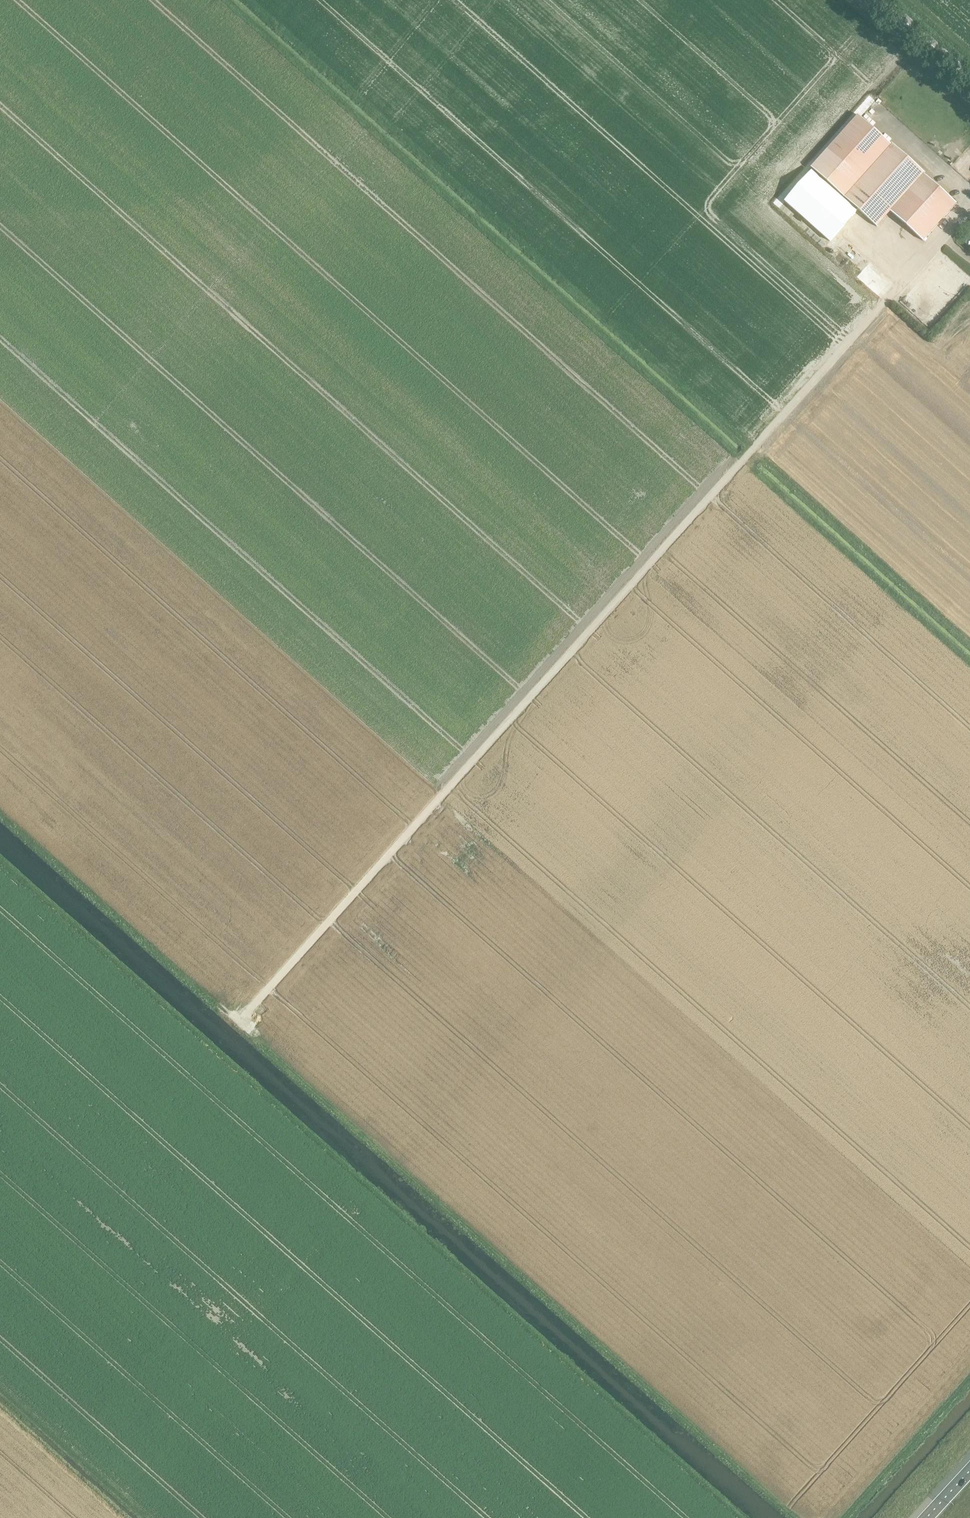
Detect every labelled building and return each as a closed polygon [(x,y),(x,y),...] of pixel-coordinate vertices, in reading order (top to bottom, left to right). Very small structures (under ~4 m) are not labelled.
[(892,145),(859,116),(858,114),(811,167),(845,197),(892,145)] [(892,145),(845,197),(878,227),(891,212),(923,241),(957,203),(892,145)] [(830,242),(857,211),(812,170),(785,201),(830,242)]
